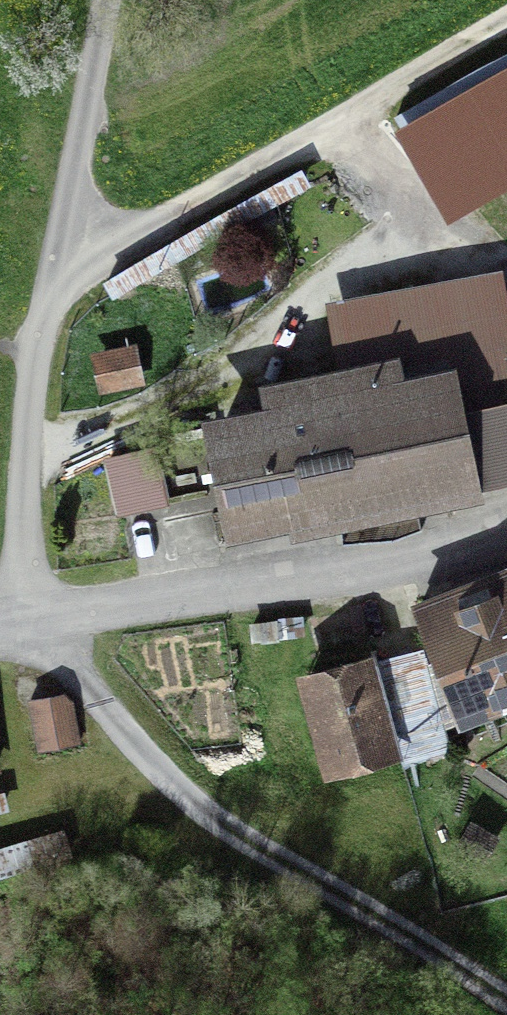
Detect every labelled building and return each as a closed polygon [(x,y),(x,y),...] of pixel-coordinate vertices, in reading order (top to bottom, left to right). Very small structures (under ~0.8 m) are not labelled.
[(213,411),(236,520),(481,469),(459,360),(213,411)] [(506,688),(506,570),(418,605),(458,707),(506,688)] [(304,662),(329,759),(396,742),(371,645),(304,662)] [(37,742),(81,735),(72,689),(29,697),(37,742)]
